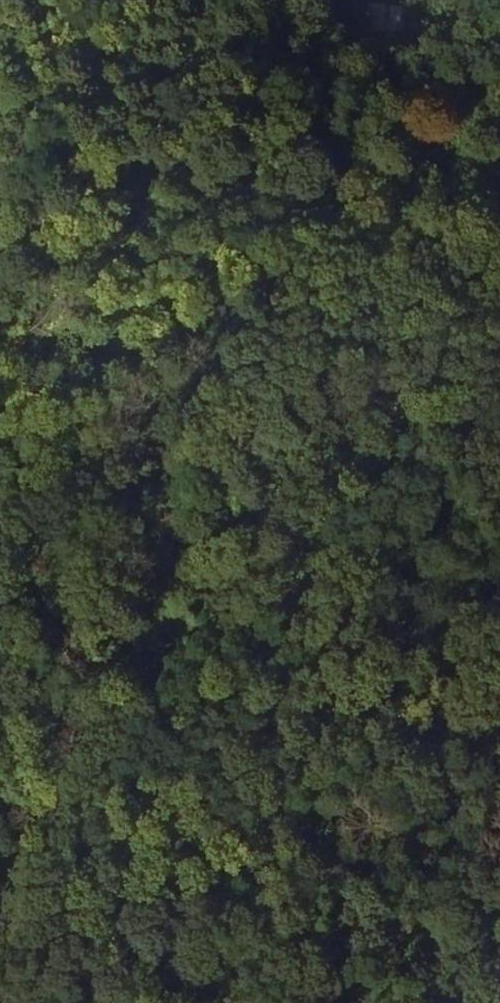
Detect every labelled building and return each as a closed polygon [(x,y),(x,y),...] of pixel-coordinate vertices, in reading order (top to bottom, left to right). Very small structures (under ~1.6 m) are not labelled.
[(365,28),(401,34),(406,7),(369,2),(365,28)]
